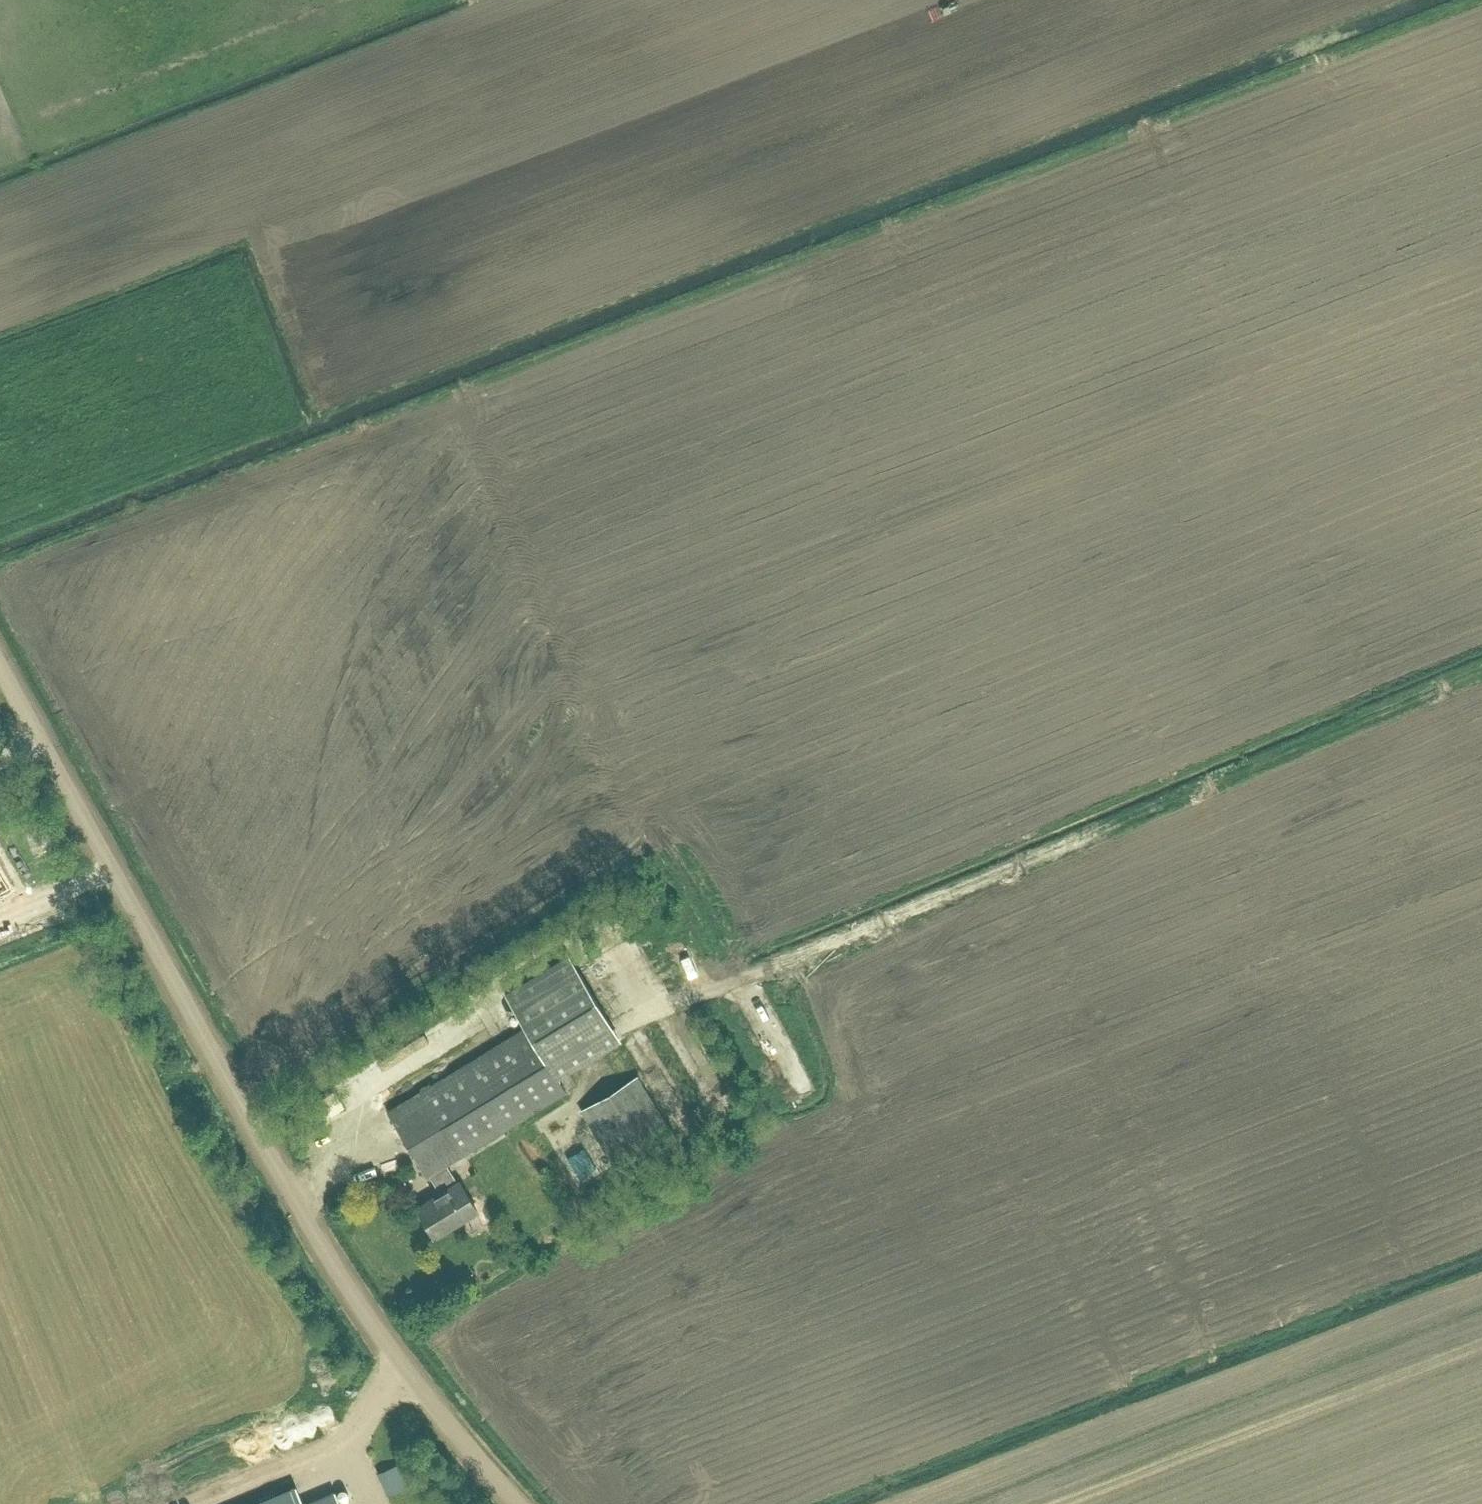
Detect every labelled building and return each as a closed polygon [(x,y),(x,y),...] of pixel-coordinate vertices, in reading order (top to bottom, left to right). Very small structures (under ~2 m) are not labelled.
[(9,887),(0,872),(0,892),(9,887)] [(620,1039),(568,953),(505,992),(525,1026),(387,1110),(427,1176),(428,1175),(439,1192),(415,1206),(434,1237),(478,1210),(459,1180),(457,1181),(446,1163),(566,1091),(557,1077),(620,1039)] [(641,1056),(657,1086),(651,1089),(671,1128),(699,1113),(662,1045),(641,1056)] [(671,1130),(637,1075),(580,1110),(614,1165),(671,1130)] [(570,1129),(555,1137),(571,1165),(586,1157),(570,1129)] [(390,1158),(404,1157),(403,1142),(389,1143),(390,1158)] [(296,1489),(259,1503),(302,1503),(296,1489)] [(334,1492),(306,1503),(339,1503),(334,1492)]
